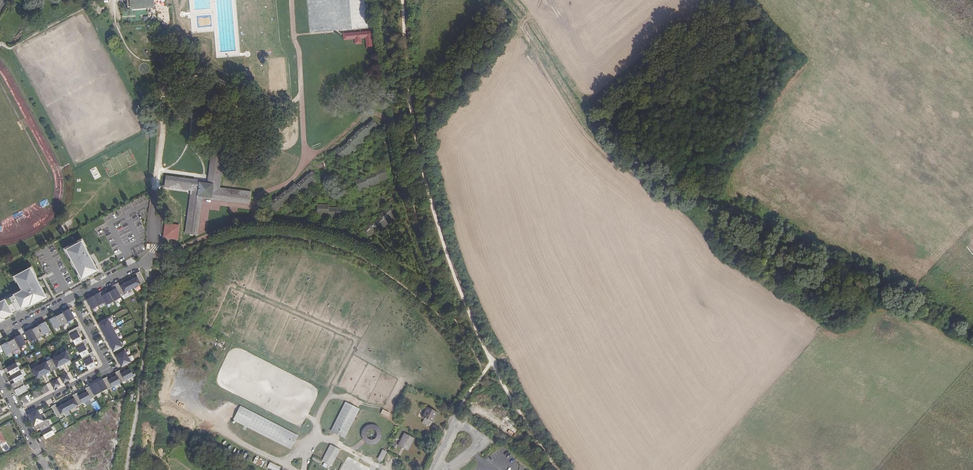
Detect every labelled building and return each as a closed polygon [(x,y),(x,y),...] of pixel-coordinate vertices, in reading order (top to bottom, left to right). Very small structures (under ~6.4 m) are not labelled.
[(126,3),(127,8),(131,8),(131,10),(152,9),(152,0),(126,0),(126,3)] [(355,45),(361,44),(360,39),(365,38),(367,48),(373,48),(371,31),(343,34),(344,40),(355,39),(355,45)] [(363,142),(372,135),(373,137),(381,130),(379,128),(371,135),(370,134),(362,141),(363,142),(355,148),(355,149),(347,156),(348,158),(357,152),(356,150),(364,144),(363,142)] [(190,192),(185,234),(198,236),(202,199),(212,200),(236,203),(249,204),(251,192),(220,188),(224,156),(210,154),(208,178),(200,177),(199,180),(165,176),(164,188),(190,192)] [(95,180),(101,177),(96,168),(90,171),(95,180)] [(301,192),(302,193),(315,182),(317,184),(320,182),(314,173),(297,186),(296,185),(287,191),(287,190),(278,197),(278,195),(268,203),(273,209),(282,202),(283,203),(292,196),(292,198),(301,192)] [(380,181),(369,185),(359,188),(359,191),(370,187),(381,183),(381,184),(391,180),(390,178),(380,182),(380,181)] [(284,205),(293,198),(294,199),(302,193),(303,194),(317,184),(315,182),(302,193),(301,192),(292,198),(292,196),(283,203),(282,202),(273,209),(274,211),(284,204),(284,205)] [(388,223),(387,222),(396,215),(394,213),(386,221),(387,222),(379,230),(380,231),(388,223)] [(178,240),(180,226),(165,224),(163,239),(178,240)] [(371,237),(379,230),(377,228),(369,236),(371,237)] [(63,248),(81,281),(100,271),(83,238),(63,248)] [(47,296),(30,265),(13,275),(21,289),(0,300),(0,322),(47,296)] [(145,282),(140,272),(135,274),(136,275),(119,284),(118,283),(111,287),(111,288),(103,292),(103,291),(86,300),(91,309),(116,297),(117,299),(121,297),(120,295),(145,282)] [(56,316),(49,320),(54,329),(61,326),(68,322),(74,318),(70,309),(62,313),(63,313),(56,317),(56,316)] [(107,318),(97,323),(113,352),(123,347),(107,318)] [(32,329),(25,333),(30,342),(37,339),(44,335),(50,331),(45,322),(38,326),(32,330),(32,329)] [(89,370),(96,366),(91,357),(94,356),(92,352),(89,353),(84,345),(88,343),(85,339),(82,341),(78,332),(81,330),(79,326),(68,332),(89,370)] [(7,342),(1,346),(6,355),(12,352),(13,352),(20,348),(19,348),(26,344),(21,335),(14,339),(8,343),(7,342)] [(125,350),(115,355),(121,367),(131,362),(125,350)] [(32,369),(37,378),(71,360),(66,351),(32,369)] [(9,381),(18,396),(27,391),(21,379),(24,378),(16,363),(3,369),(5,373),(9,371),(13,379),(9,381)] [(55,405),(51,407),(56,417),(95,397),(94,396),(107,389),(108,390),(133,377),(129,369),(121,374),(119,370),(115,373),(117,376),(108,380),(106,377),(85,389),(87,392),(78,396),(76,393),(72,396),(74,399),(57,408),(55,405)] [(63,384),(70,380),(67,374),(60,377),(63,384)] [(53,389),(60,385),(57,379),(50,382),(53,389)] [(172,403),(174,396),(165,393),(163,400),(172,403)] [(341,437),(345,439),(360,409),(359,409),(345,402),(330,432),(334,433),(341,437)] [(233,420),(291,450),(296,440),(298,436),(240,406),(233,420)] [(423,424),(429,425),(430,422),(434,422),(436,411),(425,409),(423,424)] [(37,410),(27,415),(34,427),(38,425),(44,422),(37,410)] [(44,422),(38,425),(39,428),(41,432),(51,427),(47,420),(44,422)] [(510,440),(516,430),(507,424),(504,428),(501,426),(497,432),(510,440)] [(361,436),(362,439),(363,440),(365,443),(367,444),(369,445),(373,445),(377,444),(380,440),(382,436),(381,432),(379,428),(376,426),(372,425),(367,426),(364,428),(362,431),(361,436)] [(55,435),(51,427),(41,432),(44,436),(45,440),(55,435)] [(404,433),(397,446),(409,452),(415,439),(404,433)] [(322,461),(332,466),(340,450),(330,445),(322,461)] [(378,460),(382,462),(387,452),(382,450),(378,460)] [(270,469),(279,469),(280,467),(269,462),(266,468),(270,469)]
